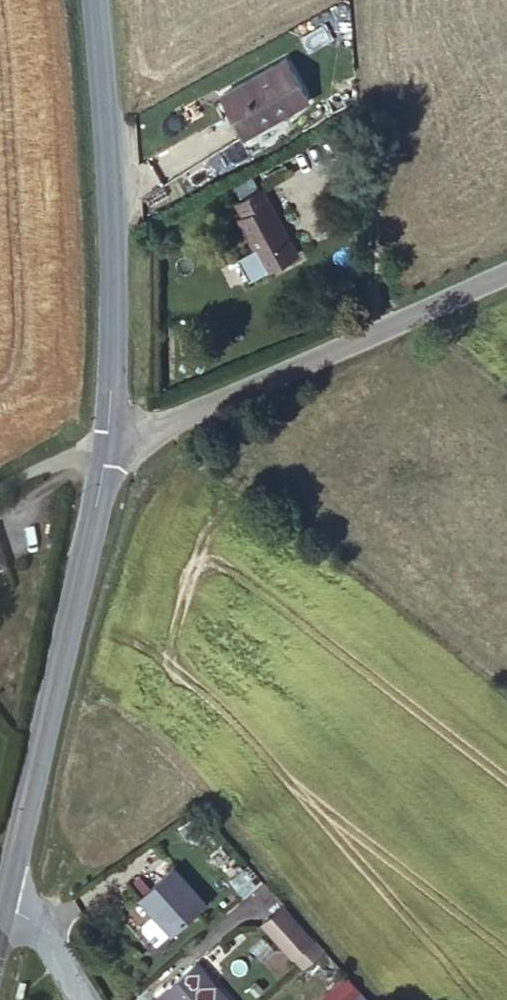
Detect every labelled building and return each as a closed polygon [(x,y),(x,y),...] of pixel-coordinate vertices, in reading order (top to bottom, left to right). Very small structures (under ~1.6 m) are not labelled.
[(303,104),(283,63),(220,99),(241,138),(303,104)] [(226,190),(232,203),(250,193),(244,181),(226,190)] [(250,193),(232,203),(238,221),(228,229),(252,276),(286,261),(250,193)] [(164,908),(178,926),(210,899),(184,866),(151,892),(164,908)] [(327,948),(315,934),(310,938),(282,907),(265,924),(306,968),(327,948)] [(163,939),(178,926),(164,908),(148,922),(163,939)] [(196,964),(156,999),(230,999),(196,964)] [(15,971),(12,985),(21,987),(23,973),(15,971)] [(349,973),(333,988),(345,999),(351,999),(365,990),(349,973)] [(365,990),(351,999),(374,999),(365,990)]
